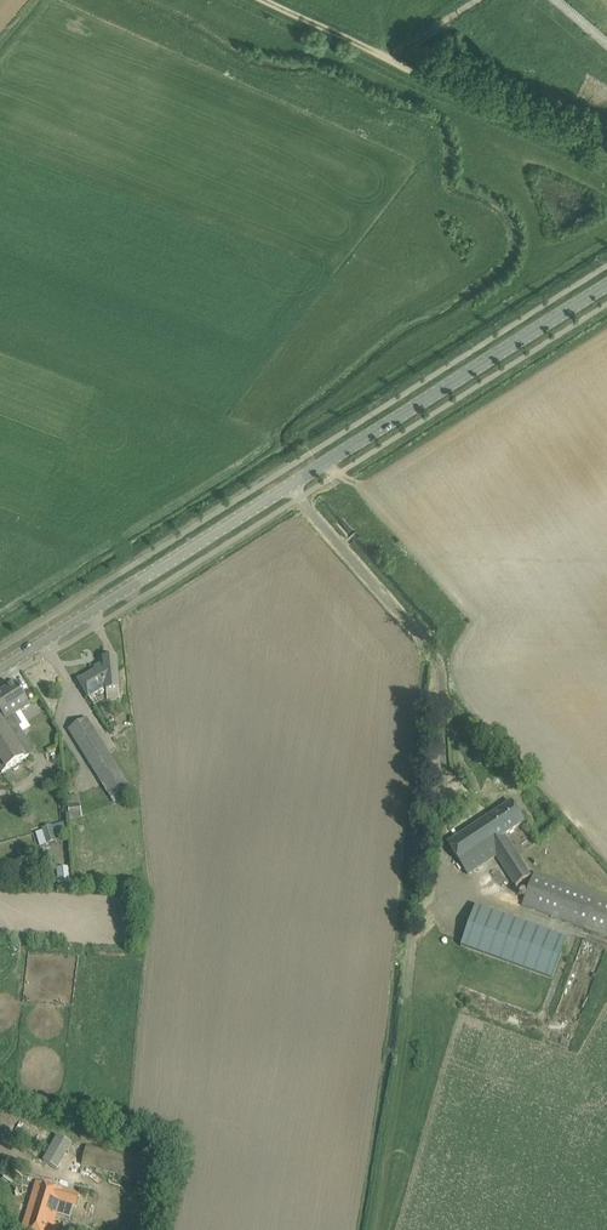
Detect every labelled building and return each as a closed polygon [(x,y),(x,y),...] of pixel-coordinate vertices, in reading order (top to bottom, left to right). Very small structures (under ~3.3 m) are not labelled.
[(119,690),(118,670),(117,658),(104,659),(105,665),(79,681),(89,699),(106,688),(107,691),(119,690)] [(23,693),(16,683),(0,693),(0,769),(2,773),(29,757),(17,738),(22,735),(17,727),(21,725),(15,715),(30,705),(23,693)] [(130,787),(87,718),(68,730),(111,799),(130,787)] [(66,797),(68,819),(82,818),(80,796),(66,797)] [(531,875),(505,836),(525,823),(511,802),(448,844),(454,854),(463,868),(469,876),(497,858),(515,886),(531,875)] [(57,842),(52,825),(41,828),(46,845),(57,842)] [(70,883),(68,868),(58,868),(59,884),(70,883)] [(606,938),(606,900),(536,874),(524,907),(606,938)] [(568,939),(476,906),(461,946),(553,980),(568,939)] [(44,1161),(57,1169),(72,1144),(69,1142),(74,1133),(63,1127),(44,1161)] [(82,1166),(159,1185),(164,1164),(87,1146),(82,1166)] [(49,1187),(38,1183),(24,1229),(56,1229),(58,1225),(54,1224),(60,1203),(76,1208),(79,1196),(49,1187)]
